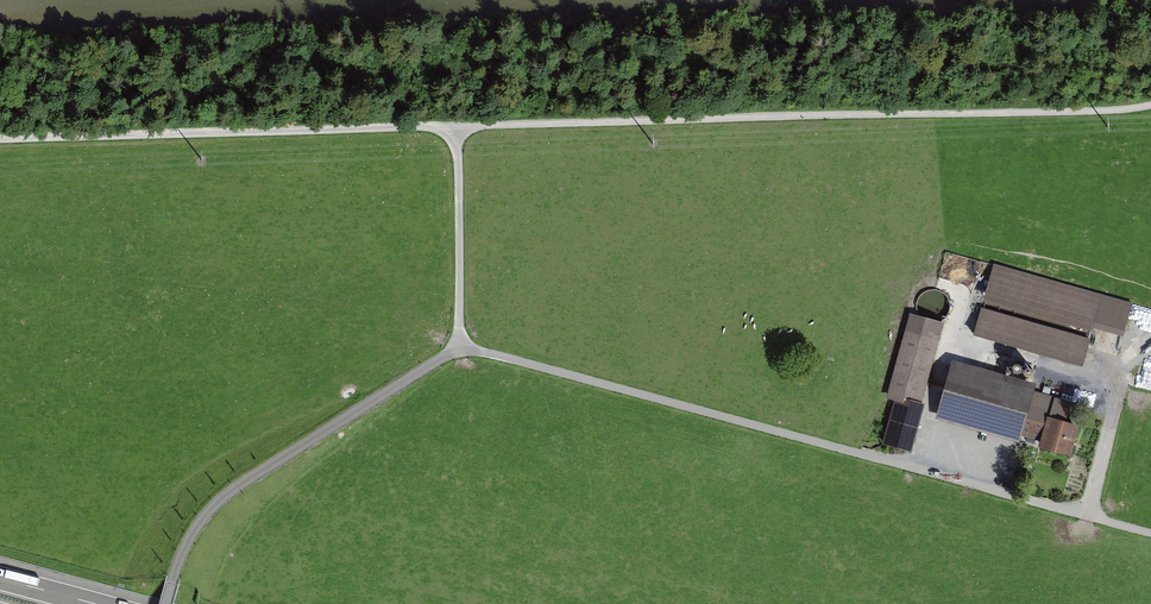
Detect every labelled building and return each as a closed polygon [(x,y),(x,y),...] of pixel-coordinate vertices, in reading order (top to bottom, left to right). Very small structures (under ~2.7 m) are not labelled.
[(973,339),(1083,370),(1094,331),(1123,339),(1133,304),(994,265),(973,339)] [(910,315),(886,401),(894,403),(882,447),(912,455),(925,406),(922,405),(944,325),(910,315)] [(1036,387),(952,363),(935,421),(1019,445),(1021,438),(1034,393),(1036,387)] [(1085,409),(1056,400),(1056,399),(1034,393),(1021,438),(1041,444),(1039,451),(1070,460),(1085,409)]
